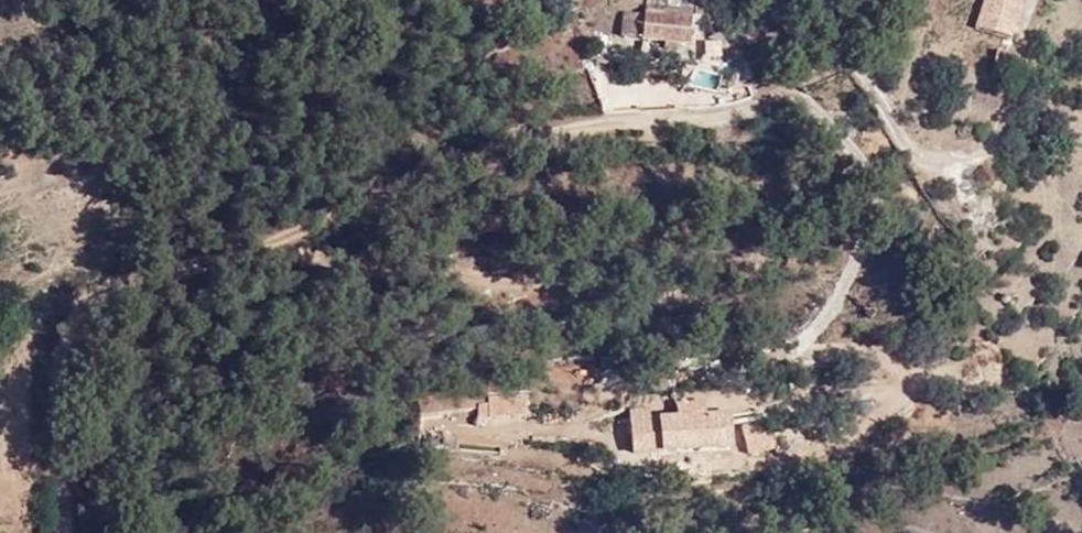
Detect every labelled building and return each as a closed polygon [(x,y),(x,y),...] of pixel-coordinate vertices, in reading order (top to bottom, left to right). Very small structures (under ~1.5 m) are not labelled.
[(983,15),(1017,26),(1025,0),(988,0),(983,15)] [(681,41),(681,16),(636,12),(635,38),(681,41)] [(995,61),(1001,68),(1013,71),(1019,48),(1001,43),(995,61)] [(518,410),(518,389),(492,389),(492,409),(518,410)] [(531,389),(518,389),(518,410),(530,410),(531,389)] [(652,408),(636,409),(637,446),(735,443),(734,414),(709,415),(709,404),(682,404),(682,417),(652,417),(652,408)] [(752,453),(771,450),(769,439),(767,422),(746,425),(752,453)]
